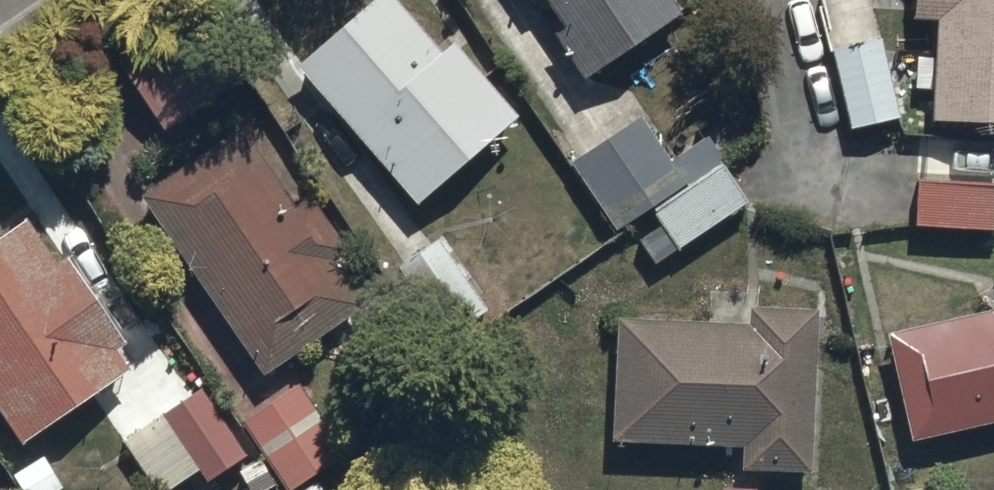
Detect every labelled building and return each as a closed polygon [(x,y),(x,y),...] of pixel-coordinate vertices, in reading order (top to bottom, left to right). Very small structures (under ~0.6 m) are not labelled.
[(405,0),(368,0),(300,61),(420,195),(509,116),(405,0)] [(674,0),(537,0),(586,73),(681,9),(674,0)] [(906,13),(935,15),(929,110),(993,114),(993,0),(907,0),(906,13)] [(173,6),(108,45),(158,129),(224,89),(173,6)] [(879,34),(829,47),(850,127),(899,114),(879,34)] [(638,113),(572,156),(613,221),(680,178),(638,113)] [(293,198),(244,131),(127,179),(274,380),(377,306),(338,253),(359,237),(317,180),(293,198)] [(719,161),(652,204),(662,219),(637,236),(652,259),(744,200),(719,161)] [(917,176),(914,221),(993,227),(993,182),(917,176)] [(29,215),(0,234),(0,406),(21,438),(128,370),(29,215)] [(814,469),(817,288),(733,286),(733,317),(622,315),(620,438),(737,440),(737,468),(814,469)] [(993,305),(890,330),(914,430),(993,411),(993,305)] [(298,380),(239,416),(285,487),(343,450),(298,380)] [(242,451),(199,385),(160,410),(204,476),(242,451)]
